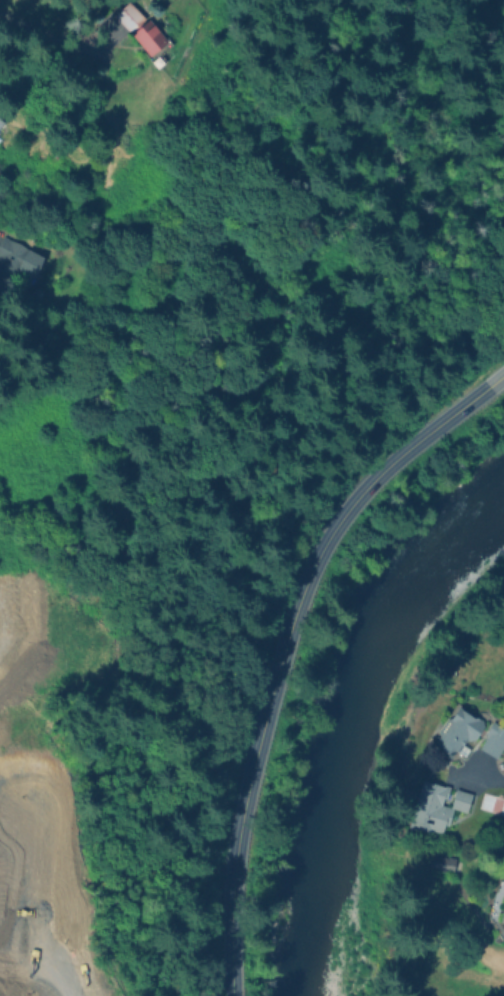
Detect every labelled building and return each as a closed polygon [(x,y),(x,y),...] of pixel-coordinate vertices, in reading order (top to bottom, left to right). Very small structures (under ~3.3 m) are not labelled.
[(112,14),(128,33),(129,32),(148,56),(165,41),(129,0),(112,14)] [(2,234),(0,238),(0,284),(3,285),(12,269),(29,279),(42,258),(2,234)] [(455,700),(474,712),(476,709),(483,709),(488,714),(483,723),(479,723),(471,736),(465,738),(463,737),(462,739),(460,738),(459,741),(466,746),(462,754),(451,747),(450,748),(446,753),(428,742),(434,732),(434,728),(442,715),(445,714),(446,712),(446,710),(449,704),(453,704),(455,700)] [(494,722),(503,728),(503,737),(493,756),(476,746),(484,732),(482,730),(489,718),(495,721),(494,722)] [(418,777),(441,784),(441,782),(447,784),(443,797),(440,796),(438,802),(447,804),(452,786),(469,791),(463,809),(450,805),(444,823),(441,822),(438,831),(405,821),(418,777)] [(453,857),(450,871),(428,866),(430,852),(453,857)]
